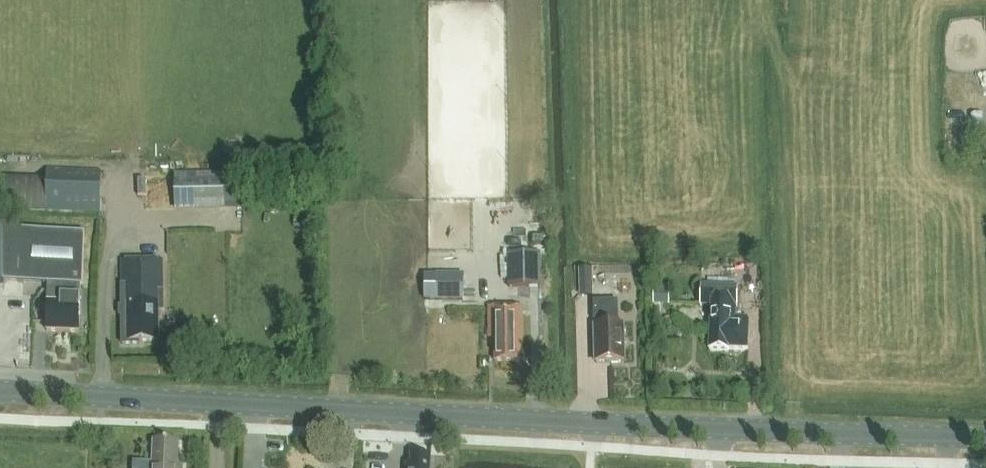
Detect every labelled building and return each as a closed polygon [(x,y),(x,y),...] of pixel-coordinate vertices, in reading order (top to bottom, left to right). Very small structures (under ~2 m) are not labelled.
[(101,171),(48,169),(46,211),(100,213),(101,171)] [(185,172),(185,210),(255,210),(255,172),(185,172)] [(4,223),(4,281),(49,283),(47,331),(79,333),(80,285),(83,285),(85,232),(23,229),(23,225),(4,223)] [(541,254),(508,254),(508,287),(541,287),(541,254)] [(120,307),(120,316),(122,316),(122,345),(139,344),(139,342),(158,342),(158,311),(163,311),(162,260),(121,261),(122,307),(120,307)] [(593,297),(592,271),(578,271),(579,297),(593,297)] [(463,301),(462,283),(438,283),(438,301),(463,301)] [(711,304),(711,317),(709,350),(729,351),(729,349),(747,350),(749,319),(736,318),(737,306),(738,306),(739,286),(701,284),(700,303),(711,304)] [(669,285),(653,285),(653,305),(669,305),(669,285)] [(624,362),(623,324),(615,324),(615,320),(618,319),(617,301),(594,301),(595,325),(594,325),(596,363),(609,362),(612,364),(619,363),(621,362),(624,362)] [(495,361),(523,361),(522,308),(489,308),(489,337),(495,337),(495,361)] [(152,464),(147,464),(147,467),(183,467),(183,465),(178,465),(179,443),(153,441),(152,464)] [(431,458),(411,457),(411,465),(406,464),(406,467),(430,467),(431,458)]
